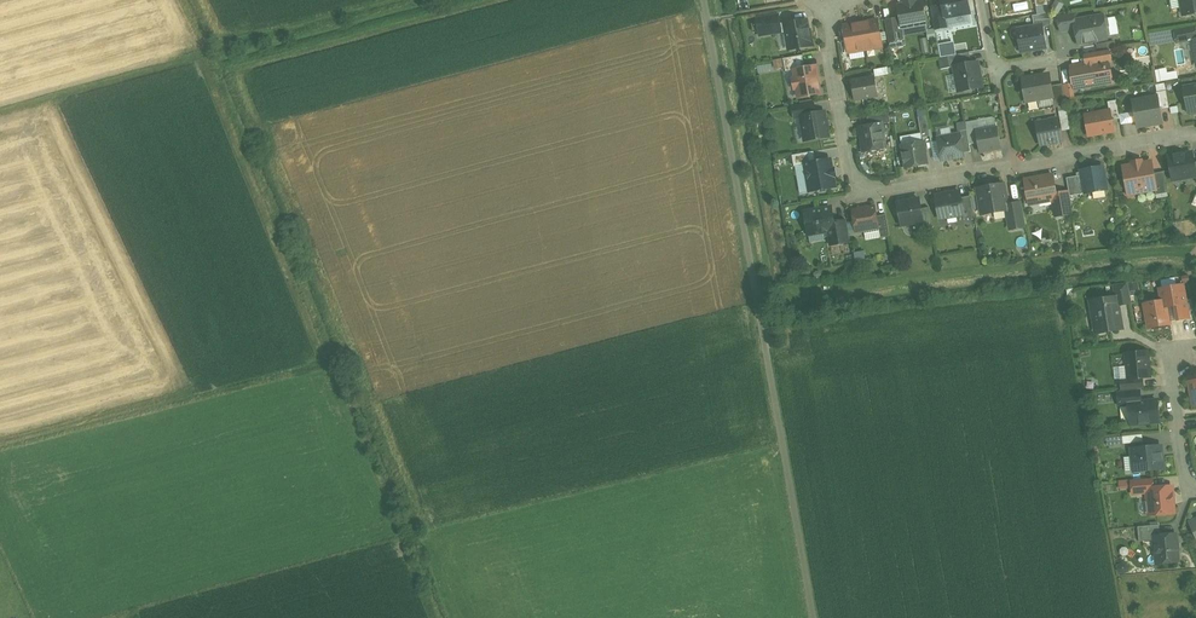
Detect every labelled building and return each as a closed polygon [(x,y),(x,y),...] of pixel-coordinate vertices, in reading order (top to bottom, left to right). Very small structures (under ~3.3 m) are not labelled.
[(916,0),(906,2),(906,5),(899,6),(903,28),(927,23),(923,2),(916,3),(916,0)] [(943,6),(945,17),(946,17),(970,13),(968,0),(942,0),(943,6)] [(1182,8),(1183,8),(1184,16),(1195,14),(1195,0),(1180,0),(1182,8)] [(943,6),(932,8),(935,29),(948,27),(946,17),(945,17),(943,6)] [(1075,13),(1058,16),(1061,32),(1077,29),(1075,21),(1076,21),(1075,13)] [(1041,14),(1033,16),(1035,27),(1043,26),(1041,14)] [(777,16),(758,19),(761,36),(782,32),(779,15),(777,16)] [(1076,21),(1075,21),(1077,29),(1079,44),(1105,40),(1108,36),(1107,32),(1109,27),(1108,19),(1104,16),(1076,21)] [(807,20),(785,24),(790,50),(813,46),(811,36),(810,35),(807,20)] [(878,20),(845,26),(849,53),(883,47),(878,20)] [(1035,27),(1021,29),(1022,37),(1020,40),(1022,52),(1047,48),(1043,26),(1035,27)] [(1176,30),(1178,44),(1194,41),(1195,40),(1195,28),(1195,26),(1176,30)] [(902,31),(888,34),(890,42),(904,40),(902,31)] [(1108,50),(1087,54),(1089,65),(1106,62),(1106,63),(1111,62),(1108,50)] [(970,53),(949,57),(950,62),(951,68),(955,67),(972,63),(970,53)] [(803,55),(784,59),(787,72),(795,71),(794,70),(805,68),(803,55)] [(972,63),(955,67),(960,91),(983,87),(978,62),(972,63)] [(1089,65),(1081,66),(1077,73),(1073,74),(1076,88),(1109,82),(1106,63),(1106,62),(1089,65)] [(805,68),(794,70),(795,71),(796,79),(793,79),(795,89),(798,89),(799,98),(821,94),(816,66),(805,68)] [(878,70),(880,76),(894,73),(893,67),(878,70)] [(956,75),(950,76),(952,88),(959,86),(956,75)] [(1046,75),(1023,79),(1025,87),(1020,93),(1026,97),(1027,102),(1039,100),(1039,97),(1052,95),(1053,95),(1052,86),(1050,78),(1046,75)] [(876,77),(852,81),(856,100),(879,96),(876,77)] [(1063,84),(1052,86),(1053,95),(1052,95),(1055,108),(1067,106),(1063,84)] [(1184,87),(1188,113),(1194,112),(1194,114),(1195,114),(1195,85),(1184,87)] [(1167,91),(1157,92),(1158,97),(1161,110),(1170,109),(1167,91)] [(1158,97),(1133,101),(1138,127),(1163,123),(1161,110),(1158,97)] [(1117,100),(1108,102),(1110,111),(1111,111),(1112,121),(1121,119),(1117,100)] [(814,103),(793,106),(795,118),(802,117),(802,116),(816,113),(814,103)] [(1110,111),(1086,116),(1090,136),(1114,131),(1112,121),(1111,111),(1110,111)] [(816,113),(802,116),(802,117),(806,141),(829,137),(824,112),(816,113)] [(889,113),(868,117),(869,126),(884,123),(884,124),(891,123),(889,113)] [(922,138),(930,136),(926,115),(919,117),(922,138)] [(1068,116),(1061,117),(1063,131),(1070,129),(1068,116)] [(1056,118),(1051,119),(1050,121),(1037,124),(1041,144),(1063,141),(1059,120),(1058,120),(1056,118)] [(979,120),(966,122),(966,123),(970,145),(979,143),(977,132),(981,131),(979,120)] [(869,126),(861,127),(865,152),(886,148),(884,136),(886,133),(884,124),(884,123),(869,126)] [(967,130),(959,132),(959,135),(961,135),(964,153),(972,152),(970,145),(966,123),(967,130)] [(981,131),(977,132),(979,143),(981,153),(1002,149),(998,128),(981,131)] [(959,135),(954,136),(953,135),(938,138),(943,160),(964,156),(964,153),(961,135),(959,135)] [(925,141),(903,145),(907,168),(928,164),(925,148),(926,148),(925,141)] [(814,152),(793,155),(795,167),(806,165),(806,164),(816,162),(814,152)] [(1169,157),(1173,178),(1183,176),(1185,178),(1195,176),(1195,169),(1195,163),(1193,153),(1169,157)] [(816,162),(806,164),(806,165),(810,192),(819,190),(822,192),(825,191),(827,189),(836,187),(834,177),(836,177),(835,169),(833,169),(831,160),(816,162)] [(1143,163),(1142,161),(1133,163),(1133,165),(1124,167),(1129,195),(1156,190),(1157,190),(1154,174),(1151,162),(1143,163)] [(1103,167),(1082,171),(1083,172),(1077,173),(1078,176),(1079,183),(1083,183),(1086,194),(1107,190),(1103,167)] [(1164,172),(1154,174),(1157,190),(1156,190),(1157,195),(1168,193),(1164,172)] [(1053,176),(1026,180),(1030,204),(1057,199),(1058,199),(1057,194),(1053,176)] [(1078,176),(1067,178),(1070,192),(1071,196),(1086,194),(1083,183),(1079,183),(1078,176)] [(1004,184),(978,189),(983,215),(1008,210),(1009,210),(1008,206),(1004,184)] [(960,192),(937,196),(941,219),(964,215),(962,198),(960,192)] [(1070,192),(1057,194),(1058,199),(1057,199),(1060,216),(1074,213),(1071,196),(1070,192)] [(972,196),(962,198),(964,215),(964,219),(976,217),(972,196)] [(920,199),(898,203),(902,225),(923,222),(924,221),(922,209),(920,199)] [(1023,203),(1008,206),(1009,210),(1008,210),(1012,230),(1027,227),(1023,203)] [(876,207),(853,211),(857,231),(860,233),(865,232),(866,230),(879,227),(878,217),(876,207)] [(930,208),(922,209),(924,221),(923,222),(925,231),(934,229),(930,208)] [(833,213),(826,209),(806,212),(809,231),(819,229),(823,232),(828,232),(836,230),(834,223),(833,213)] [(887,215),(878,217),(879,227),(880,230),(889,228),(887,215)] [(847,221),(834,223),(836,230),(828,232),(831,246),(851,242),(847,221)] [(889,228),(880,230),(881,238),(891,236),(889,228)] [(859,261),(868,260),(868,251),(858,252),(859,261)] [(1127,283),(1115,285),(1117,297),(1118,297),(1119,305),(1131,303),(1127,283)] [(1183,285),(1160,289),(1162,301),(1166,300),(1167,307),(1174,306),(1177,320),(1189,318),(1183,285)] [(1117,297),(1091,302),(1094,315),(1096,315),(1099,333),(1123,329),(1119,305),(1118,297),(1117,297)] [(1162,301),(1144,304),(1148,328),(1171,324),(1167,307),(1166,300),(1162,301)] [(1144,352),(1127,354),(1129,379),(1150,377),(1149,363),(1150,361),(1150,356),(1144,352)] [(1140,391),(1119,393),(1120,405),(1129,404),(1129,403),(1141,402),(1140,391)] [(1141,402),(1129,403),(1129,404),(1131,425),(1160,422),(1158,400),(1141,402)] [(1162,446),(1132,449),(1134,472),(1165,469),(1162,446)] [(1153,478),(1132,480),(1134,494),(1149,493),(1149,489),(1154,488),(1153,478)] [(1154,488),(1149,489),(1149,493),(1150,502),(1148,505),(1149,511),(1151,513),(1151,515),(1175,513),(1172,487),(1154,488)] [(1160,525),(1138,527),(1140,542),(1155,540),(1155,536),(1161,536),(1160,525)] [(1161,536),(1155,536),(1155,540),(1157,556),(1160,556),(1161,563),(1179,561),(1177,534),(1161,536)]
